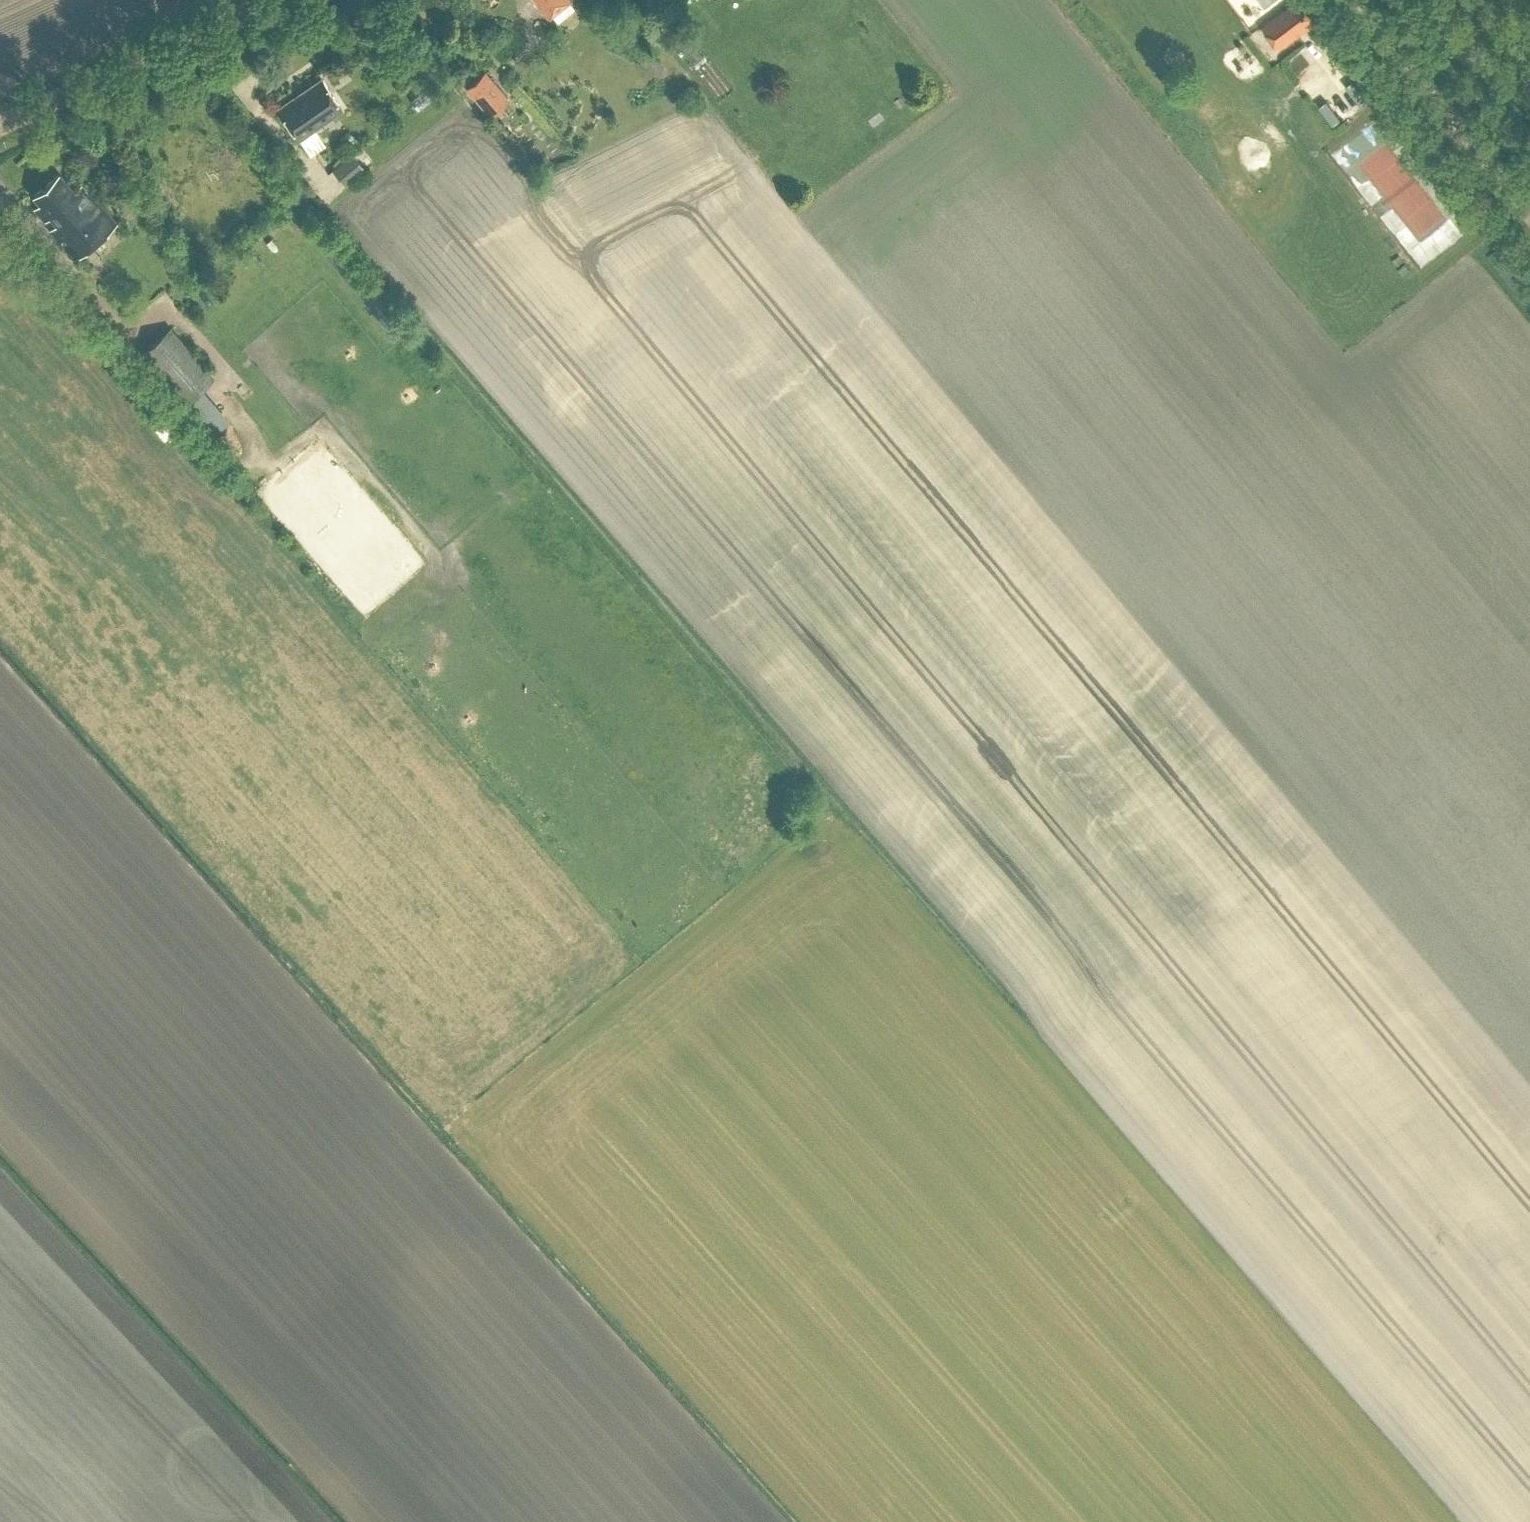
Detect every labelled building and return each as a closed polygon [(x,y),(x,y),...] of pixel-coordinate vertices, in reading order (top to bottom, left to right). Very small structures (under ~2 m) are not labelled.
[(546,14),(564,0),(535,0),(546,14)] [(1273,46),(1312,18),(1299,0),(1286,0),(1256,22),(1273,46)] [(1266,68),(1264,56),(1247,58),(1249,70),(1266,68)] [(473,77),(467,71),(461,76),(467,84),(464,86),(489,115),(510,97),(484,67),(473,77)] [(278,106),(299,137),(342,108),(321,77),(278,106)] [(351,153),(333,169),(344,183),(362,167),(351,153)] [(33,194),(40,202),(34,207),(45,220),(50,215),(56,223),(49,229),(75,258),(117,222),(116,221),(115,221),(82,183),(74,189),(59,172),(33,194)] [(120,193),(127,203),(137,195),(130,186),(120,193)] [(199,387),(211,377),(169,329),(142,352),(185,399),(213,433),(228,420),(199,387)]
